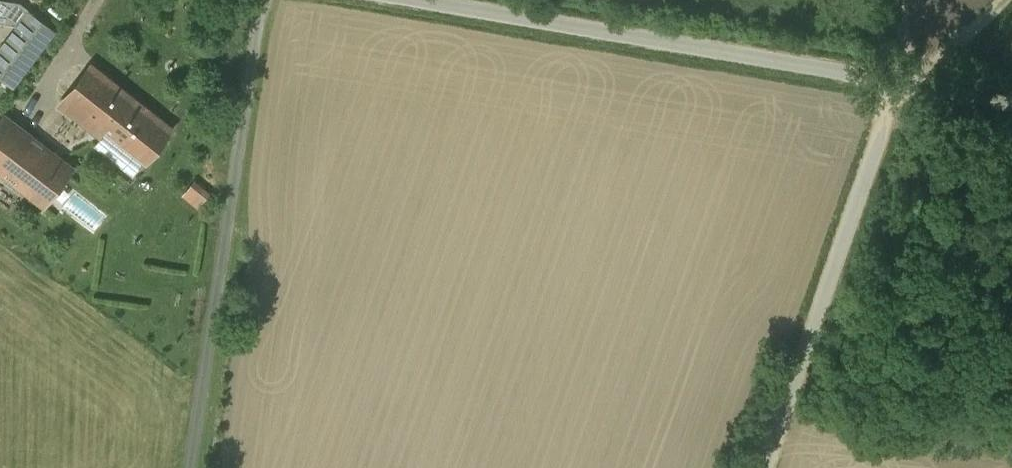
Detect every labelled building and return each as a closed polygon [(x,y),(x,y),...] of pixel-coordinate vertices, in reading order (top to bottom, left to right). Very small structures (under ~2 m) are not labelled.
[(8,0),(0,0),(0,22),(19,26),(30,11),(31,10),(21,2),(8,0)] [(0,50),(0,63),(19,77),(56,30),(30,11),(19,26),(0,50)] [(170,128),(91,67),(62,104),(103,136),(106,132),(144,162),(170,128)] [(4,114),(0,120),(0,172),(45,206),(74,168),(4,114)] [(133,176),(144,162),(106,132),(103,136),(95,146),(133,176)] [(183,195),(201,206),(212,189),(194,178),(183,195)]
